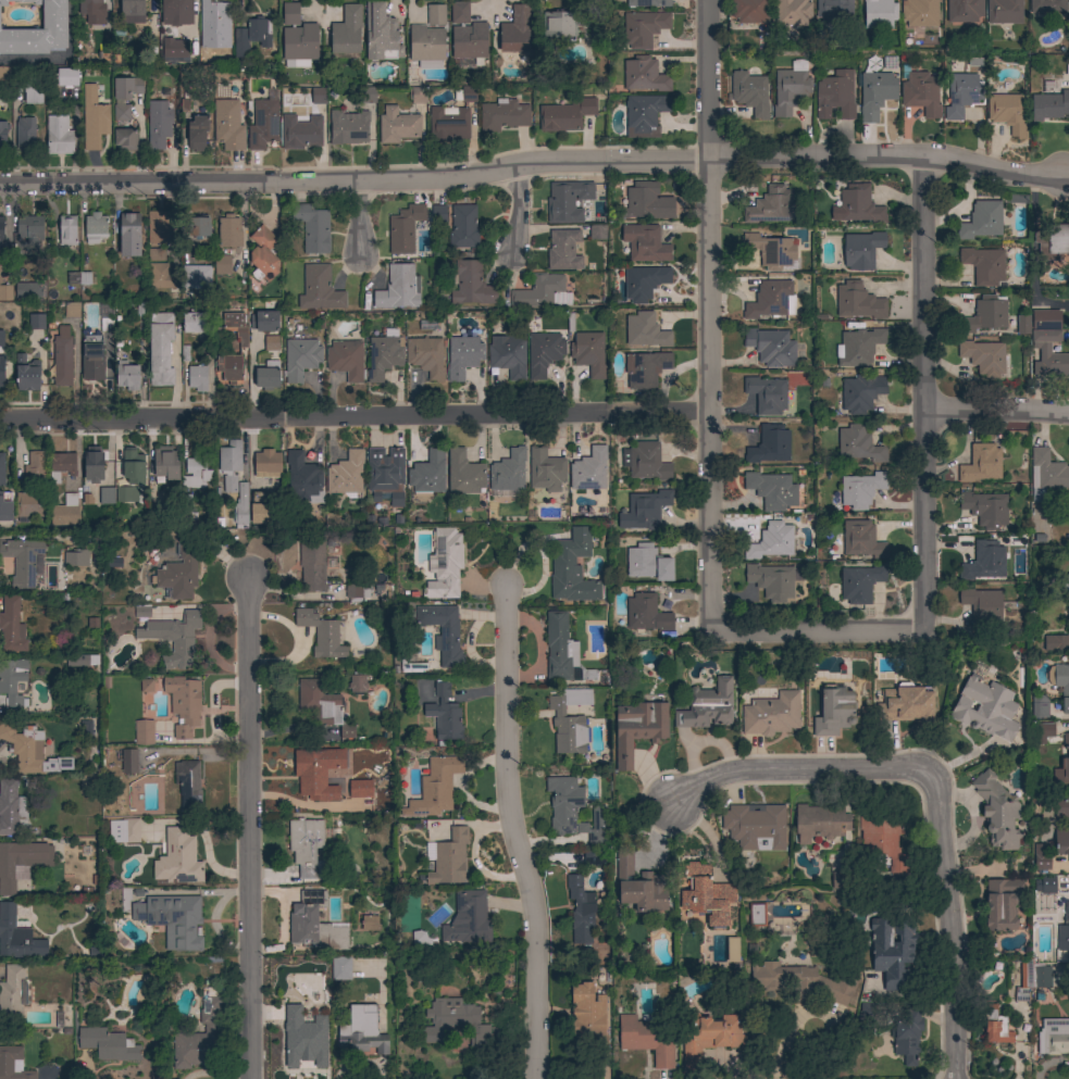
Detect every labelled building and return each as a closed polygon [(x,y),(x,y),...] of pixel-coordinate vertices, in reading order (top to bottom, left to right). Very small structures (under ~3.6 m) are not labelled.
[(49,53),(0,54),(0,27),(38,27),(38,29),(42,29),(42,5),(34,5),(34,2),(20,2),(7,2),(7,7),(0,7),(0,0),(67,0),(67,49),(64,49),(64,51),(49,51),(49,53)] [(78,14),(79,0),(105,0),(105,8),(95,8),(95,15),(78,14)] [(120,20),(120,0),(145,0),(145,20),(120,20)] [(161,25),(161,0),(192,0),(192,25),(181,25),(181,26),(170,26),(170,25),(161,25)] [(670,7),(670,0),(625,0),(626,8),(670,7)] [(732,17),(732,0),(768,0),(768,24),(736,24),(736,17),(732,17)] [(774,26),(774,0),(806,0),(806,2),(811,2),(811,18),(806,18),(806,25),(774,26)] [(816,17),(816,0),(852,0),(852,23),(821,23),(821,17),(816,17)] [(865,29),(863,0),(892,0),(892,3),(896,3),(896,21),(892,21),(892,28),(865,29)] [(900,22),(900,0),(937,0),(937,27),(906,27),(906,22),(900,22)] [(946,23),(946,0),(983,0),(983,17),(977,17),(977,23),(946,23)] [(987,24),(986,0),(1021,0),(1021,24),(987,24)] [(1030,12),(1029,0),(1066,0),(1066,11),(1043,12),(1043,13),(1031,13),(1031,12),(1030,12)] [(397,46),(403,46),(403,58),(396,58),(396,59),(382,59),(382,61),(365,61),(365,2),(384,2),(384,16),(387,16),(389,18),(395,18),(397,22),(397,46)] [(487,59),(451,59),(451,26),(459,26),(459,24),(450,24),(450,2),(469,2),(469,24),(463,24),(463,26),(471,26),(471,22),(486,22),(487,59)] [(299,25),(294,25),(294,27),(301,27),(301,24),(318,24),(318,60),(294,60),(294,68),(285,68),(285,60),(283,60),(283,28),(291,28),(291,25),(283,25),(283,3),(298,3),(299,25)] [(361,27),(359,27),(360,53),(331,54),(331,23),(343,23),(343,4),(361,4),(361,27)] [(445,25),(427,25),(426,4),(445,4),(445,25)] [(530,27),(529,27),(529,51),(499,52),(499,24),(512,23),(511,4),(530,4),(530,27)] [(214,9),(214,24),(200,24),(200,9),(214,9)] [(543,37),(543,12),(575,12),(575,37),(543,37)] [(670,13),(670,29),(658,29),(658,34),(650,34),(650,50),(630,50),(630,45),(624,45),(624,13),(670,13)] [(271,48),(260,48),(260,42),(249,42),(249,40),(248,40),(248,46),(249,46),(249,58),(234,58),(234,29),(247,28),(247,20),(256,20),(256,16),(263,16),(263,20),(270,20),(271,48)] [(589,24),(605,24),(605,38),(591,39),(589,38),(589,24)] [(445,61),(442,61),(442,68),(419,68),(419,61),(410,61),(409,25),(425,25),(425,29),(445,29),(445,61)] [(228,61),(209,61),(209,36),(215,36),(215,35),(221,35),(221,37),(227,36),(228,61)] [(188,40),(188,58),(189,58),(189,63),(181,63),(181,58),(163,58),(163,38),(173,38),(173,40),(188,40)] [(623,61),(634,61),(633,55),(649,55),(649,59),(656,59),(656,75),(671,75),(671,91),(656,91),(656,89),(624,89),(623,61)] [(775,71),(791,71),(791,61),(794,61),(794,60),(796,60),(800,60),(804,60),(804,61),(806,61),(806,78),(811,78),(811,93),(807,93),(807,99),(796,99),(796,108),(791,108),(791,117),(772,117),(772,104),(775,104),(775,71)] [(900,83),(907,83),(907,79),(902,79),(902,65),(908,65),(909,72),(928,72),(928,76),(937,76),(937,104),(940,104),(941,118),(923,118),(923,106),(902,106),(900,83)] [(10,84),(0,84),(0,67),(10,67),(10,84)] [(72,86),(72,88),(64,89),(64,87),(57,87),(57,68),(79,68),(79,78),(77,78),(77,86),(72,86)] [(853,105),(855,105),(855,120),(838,120),(838,108),(830,108),(830,120),(816,120),(816,105),(817,105),(817,81),(820,81),(820,78),(833,78),(833,70),(853,70),(853,105)] [(766,105),(768,105),(768,121),(759,121),(759,118),(753,118),(753,108),(744,108),(744,104),(735,104),(735,102),(732,102),(732,101),(726,100),(726,93),(731,93),(731,73),(732,73),(732,71),(747,71),(747,76),(767,76),(766,105)] [(892,73),(892,78),(896,78),(896,100),(882,100),(882,108),(878,108),(878,120),(861,120),(860,113),(859,113),(859,109),(861,109),(860,74),(892,73)] [(948,75),(977,75),(977,81),(982,81),(982,100),(978,100),(978,104),(970,104),(970,106),(961,106),(961,108),(962,108),(962,121),(944,121),(944,108),(948,108),(948,75)] [(142,93),(130,95),(130,99),(114,99),(113,78),(142,78),(142,93)] [(24,104),(24,93),(24,81),(42,81),(42,104),(24,104)] [(83,85),(96,84),(96,104),(110,104),(110,123),(105,123),(105,135),(100,135),(100,151),(84,151),(83,85)] [(411,104),(411,100),(409,100),(409,88),(426,87),(426,104),(411,104)] [(326,88),(326,104),(311,104),(311,88),(326,88)] [(360,103),(360,88),(376,88),(376,103),(360,103)] [(461,102),(461,89),(475,88),(476,102),(461,102)] [(1052,90),(1068,90),(1068,113),(1061,113),(1061,118),(1042,118),(1042,122),(1031,122),(1031,95),(1052,95),(1052,90)] [(1022,95),(1022,124),(1026,124),(1026,139),(1021,139),(1021,137),(1010,137),(1010,126),(1004,126),(1004,123),(991,123),(991,120),(987,120),(987,96),(1022,95)] [(626,138),(626,108),(625,108),(625,101),(626,101),(626,97),(670,96),(670,112),(656,112),(656,126),(659,126),(659,138),(626,138)] [(571,105),(571,102),(576,102),(576,98),(596,98),(596,115),(581,115),(581,130),(557,130),(557,131),(543,133),(543,131),(539,131),(539,106),(571,105)] [(499,127),(499,133),(481,133),(480,104),(496,103),(496,99),(507,99),(507,100),(517,100),(517,105),(529,105),(530,126),(499,127)] [(238,126),(245,126),(245,151),(223,151),(223,142),(214,142),(214,100),(238,100),(238,126)] [(277,100),(278,142),(264,142),(264,150),(248,151),(248,126),(253,126),(253,100),(277,100)] [(170,101),(171,137),(165,137),(165,150),(148,150),(148,101),(170,101)] [(129,121),(114,122),(113,105),(129,104),(129,121)] [(384,115),(384,105),(397,105),(397,115),(399,115),(399,111),(407,111),(407,115),(421,115),(421,138),(398,139),(398,143),(380,143),(380,115),(384,115)] [(457,115),(457,109),(469,109),(469,139),(440,139),(440,142),(430,142),(430,106),(443,106),(443,115),(457,115)] [(368,142),(349,142),(349,145),(336,145),(336,146),(330,146),(330,139),(331,139),(331,123),(330,123),(330,111),(344,110),(344,114),(357,114),(357,112),(369,112),(369,122),(368,122),(368,142)] [(322,148),(303,147),(303,150),(282,150),(282,114),(296,114),(296,124),(310,124),(310,115),(322,115),(322,148)] [(47,154),(47,115),(67,115),(67,130),(73,130),(73,154),(47,154)] [(207,116),(206,152),(194,152),(194,150),(187,150),(188,124),(192,124),(192,116),(207,116)] [(35,150),(16,151),(15,122),(16,122),(16,118),(35,117),(35,150)] [(8,147),(0,147),(0,122),(7,122),(7,125),(9,125),(10,129),(7,130),(8,147)] [(120,151),(120,149),(119,149),(119,146),(114,146),(114,129),(135,129),(135,130),(137,130),(137,151),(120,151)] [(674,197),(674,218),(652,218),(652,217),(629,217),(629,218),(620,218),(620,209),(626,209),(626,202),(619,203),(619,188),(633,188),(633,183),(658,181),(658,195),(655,195),(655,198),(657,198),(674,197)] [(594,183),(594,200),(576,200),(576,196),(574,196),(574,210),(583,210),(583,223),(547,223),(547,199),(549,199),(549,183),(594,183)] [(831,221),(831,206),(840,206),(840,190),(843,190),(843,184),(869,184),(869,204),(872,204),(872,206),(885,206),(885,223),(871,223),(871,221),(831,221)] [(762,199),(762,190),(767,190),(767,185),(784,185),(784,190),(790,190),(790,197),(792,197),(792,222),(757,222),(757,224),(743,224),(743,206),(755,206),(755,199),(762,199)] [(1027,196),(1027,203),(1007,203),(1008,195),(1027,196)] [(1000,226),(1010,225),(1011,235),(972,236),(972,239),(957,240),(956,230),(958,230),(958,223),(969,223),(969,212),(971,212),(971,204),(973,204),(973,201),(1000,201),(1000,226)] [(328,236),(330,236),(330,251),(328,251),(328,253),(303,253),(303,222),(291,222),(291,204),(313,204),(313,210),(328,210),(328,236)] [(425,221),(413,222),(413,254),(389,254),(388,215),(398,215),(398,210),(407,210),(407,204),(425,204),(425,221)] [(446,223),(432,223),(432,205),(446,205),(446,223)] [(475,205),(476,230),(478,230),(478,248),(449,248),(448,230),(451,230),(451,205),(475,205)] [(171,211),(171,242),(148,243),(148,212),(171,211)] [(91,216),(91,212),(100,212),(100,216),(107,216),(107,238),(98,238),(98,243),(92,243),(92,244),(86,246),(86,237),(85,237),(85,216),(91,216)] [(139,213),(140,255),(121,255),(120,214),(139,213)] [(240,231),(243,231),(243,247),(235,247),(235,250),(229,250),(229,247),(217,248),(217,218),(223,218),(223,214),(234,214),(234,218),(240,218),(240,231)] [(76,215),(76,244),(67,244),(67,247),(64,247),(64,246),(60,246),(59,215),(76,215)] [(42,216),(42,240),(39,240),(39,252),(26,252),(26,239),(18,239),(18,234),(16,234),(16,216),(42,216)] [(201,236),(201,238),(195,239),(195,236),(187,236),(187,217),(211,216),(211,236),(201,236)] [(276,238),(276,243),(269,251),(278,260),(278,273),(269,283),(268,281),(264,284),(260,279),(258,281),(257,279),(256,280),(251,276),(251,275),(250,274),(256,268),(250,263),(249,254),(250,252),(257,244),(249,238),(262,224),(276,238)] [(1047,224),(1068,224),(1068,254),(1061,254),(1061,261),(1039,261),(1039,242),(1034,242),(1034,230),(1047,230),(1047,224)] [(606,225),(606,239),(589,239),(589,225),(606,225)] [(659,225),(659,244),(671,244),(671,251),(670,251),(670,254),(671,254),(671,261),(629,261),(629,242),(621,242),(621,225),(659,225)] [(580,230),(580,242),(574,242),(574,255),(582,255),(583,269),(547,269),(547,249),(549,249),(549,230),(580,230)] [(873,271),(848,271),(848,267),(844,267),(844,235),(871,235),(871,233),(885,233),(885,249),(873,249),(873,271)] [(791,244),(796,244),(796,260),(791,260),(792,266),(781,266),(781,272),(766,272),(766,266),(760,266),(760,258),(759,258),(759,250),(757,250),(757,249),(746,249),(746,241),(743,241),(743,234),(759,234),(759,238),(765,238),(791,238),(791,244)] [(164,248),(165,261),(148,261),(148,249),(164,248)] [(1003,250),(1004,281),(997,281),(997,287),(973,287),(973,266),(971,266),(971,264),(958,264),(958,249),(972,248),(972,250),(1003,250)] [(231,254),(231,275),(214,275),(214,255),(231,254)] [(496,286),(496,304),(477,303),(477,302),(461,302),(461,304),(450,304),(450,290),(457,290),(457,275),(455,275),(456,259),(461,259),(461,260),(482,260),(482,283),(484,283),(484,286),(496,286)] [(170,263),(170,273),(177,273),(177,288),(149,288),(149,263),(170,263)] [(330,288),(332,288),(332,291),(346,291),(346,308),(298,309),(298,296),(303,296),(303,265),(330,264),(330,288)] [(414,293),(419,293),(420,308),(410,308),(410,306),(393,306),(393,308),(373,308),(373,291),(386,291),(386,281),(388,281),(387,264),(413,264),(414,293)] [(211,289),(187,288),(187,289),(182,289),(182,265),(211,266),(211,289)] [(671,268),(671,284),(659,284),(659,285),(655,285),(655,289),(650,289),(650,299),(646,299),(646,303),(631,303),(631,299),(624,299),(624,267),(671,268)] [(90,272),(90,285),(66,285),(66,274),(66,272),(90,272)] [(564,293),(571,292),(571,305),(510,306),(510,291),(531,290),(531,274),(547,273),(547,275),(563,275),(564,293)] [(786,315),(776,315),(776,318),(771,318),(771,315),(758,315),(758,319),(742,319),(743,312),(744,312),(744,303),(756,303),(756,292),(758,292),(758,284),(759,284),(759,280),(771,280),(772,279),(784,279),(784,280),(792,280),(792,296),(786,296),(786,315)] [(836,316),(836,285),(844,285),(844,280),(861,280),(861,285),(861,289),(866,289),(866,294),(873,294),(873,299),(886,299),(886,318),(871,319),(871,316),(836,316)] [(37,283),(37,284),(45,284),(45,298),(15,299),(15,283),(37,283)] [(12,301),(0,301),(0,286),(12,286),(12,301)] [(1006,328),(979,328),(979,329),(973,329),(973,334),(962,334),(962,318),(972,318),(972,316),(974,316),(974,312),(973,312),(973,310),(974,310),(974,300),(981,300),(981,296),(996,296),(996,297),(1005,297),(1005,300),(1006,300),(1006,328)] [(1,314),(0,314),(0,303),(1,303),(1,302),(11,302),(11,322),(4,322),(4,317),(1,317),(1,314)] [(79,303),(79,317),(64,317),(64,303),(79,303)] [(635,316),(635,311),(654,311),(654,312),(656,312),(656,317),(654,317),(654,324),(658,324),(658,331),(671,331),(672,347),(658,347),(658,344),(626,346),(625,316),(635,316)] [(1060,311),(1060,329),(1031,329),(1031,311),(1060,311)] [(149,313),(173,312),(173,340),(169,340),(169,368),(173,368),(173,386),(150,386),(149,313)] [(256,329),(249,329),(249,314),(256,314),(256,312),(277,312),(278,330),(271,330),(271,331),(269,331),(269,330),(256,331),(256,329)] [(204,313),(204,315),(211,315),(211,333),(183,333),(183,313),(204,313)] [(243,313),(243,326),(248,326),(248,348),(239,348),(239,337),(236,337),(236,331),(223,331),(223,313),(243,313)] [(45,329),(28,329),(28,314),(45,314),(45,329)] [(1029,335),(1017,335),(1017,315),(1029,315),(1029,335)] [(113,318),(113,331),(100,331),(100,318),(113,318)] [(72,346),(73,346),(73,348),(71,348),(71,375),(73,375),(73,378),(71,378),(72,386),(53,386),(53,381),(52,381),(52,378),(53,378),(53,343),(52,343),(52,341),(53,341),(53,336),(58,336),(58,326),(69,326),(69,336),(72,336),(72,346)] [(795,366),(781,366),(781,367),(765,367),(765,363),(758,363),(758,352),(755,352),(755,347),(743,347),(743,339),(744,339),(744,329),(757,329),(757,330),(787,330),(787,341),(795,341),(795,366)] [(856,333),(856,329),(865,329),(865,333),(871,333),(871,329),(886,329),(886,336),(885,336),(885,344),(873,344),(873,354),(871,354),(871,363),(869,363),(869,366),(837,366),(837,359),(835,359),(835,344),(842,344),(841,333),(856,333)] [(1051,354),(1068,354),(1068,375),(1032,375),(1032,362),(1039,362),(1039,349),(1032,349),(1032,342),(1032,330),(1060,330),(1060,342),(1049,342),(1051,354)] [(604,365),(605,365),(606,379),(588,380),(588,365),(573,365),(573,357),(570,359),(569,342),(573,342),(573,334),(574,334),(602,333),(604,365)] [(529,334),(560,334),(560,339),(564,339),(565,354),(560,355),(561,361),(550,361),(550,364),(547,364),(547,368),(545,368),(545,380),(529,380),(529,334)] [(100,335),(100,343),(103,343),(103,380),(83,380),(82,355),(83,355),(83,335),(100,335)] [(278,336),(278,351),(264,351),(264,336),(278,336)] [(525,380),(508,381),(508,368),(498,369),(498,368),(488,368),(488,344),(490,344),(490,336),(524,336),(525,380)] [(369,338),(402,337),(403,365),(402,365),(402,367),(397,367),(397,365),(390,365),(390,369),(383,369),(383,382),(368,382),(368,369),(369,369),(369,338)] [(442,367),(444,367),(444,380),(443,380),(443,382),(435,382),(435,380),(427,380),(427,371),(420,371),(420,369),(419,369),(419,366),(411,366),(411,363),(408,363),(406,363),(406,340),(407,338),(423,338),(423,337),(426,337),(426,338),(442,338),(442,367)] [(477,337),(477,343),(484,343),(484,360),(478,360),(478,367),(463,367),(464,382),(447,382),(447,363),(448,363),(448,338),(477,337)] [(316,340),(316,347),(322,347),(322,363),(318,363),(318,368),(302,368),(302,385),(299,385),(299,384),(285,384),(285,377),(283,377),(283,372),(286,372),(285,340),(316,340)] [(362,369),(364,369),(364,381),(362,381),(362,384),(346,384),(346,372),(334,372),(334,371),(326,371),(326,347),(331,347),(331,341),(362,341),(362,369)] [(1004,343),(1004,374),(998,374),(998,379),(983,379),(983,375),(977,375),(977,365),(969,365),(969,357),(957,359),(957,341),(972,341),(972,343),(1004,343)] [(241,381),(235,381),(235,385),(228,385),(228,380),(222,380),(222,372),(216,372),(216,363),(215,363),(215,360),(216,360),(216,352),(223,352),(223,355),(241,355),(241,381)] [(651,353),(672,353),(672,368),(660,369),(660,373),(656,373),(656,389),(627,389),(627,374),(625,374),(625,354),(651,353)] [(39,391),(16,391),(17,368),(15,368),(15,354),(25,354),(25,365),(28,365),(33,361),(37,361),(39,363),(39,391)] [(116,365),(116,361),(127,361),(127,365),(138,365),(138,391),(126,391),(126,387),(116,387),(116,365)] [(279,361),(278,387),(271,387),(271,391),(262,391),(262,388),(256,387),(256,368),(264,368),(264,361),(279,361)] [(197,366),(197,365),(200,365),(200,366),(207,366),(207,392),(188,392),(187,366),(197,366)] [(856,379),(856,374),(874,374),(873,379),(885,379),(885,386),(886,386),(886,394),(874,394),(874,400),(871,400),(871,410),(865,410),(865,415),(848,415),(848,411),(842,411),(842,379),(856,379)] [(786,411),(780,411),(780,415),(756,415),(756,394),(743,394),(743,377),(758,377),(758,379),(785,379),(786,411)] [(788,461),(758,461),(758,463),(745,463),(745,448),(757,448),(757,444),(760,444),(760,424),(768,424),(768,425),(783,425),(783,430),(788,430),(788,461)] [(884,447),(884,449),(885,449),(885,455),(886,455),(886,462),(872,463),(872,460),(870,460),(870,457),(838,459),(838,428),(848,428),(848,424),(863,424),(863,429),(865,429),(865,434),(870,434),(870,444),(872,444),(872,447),(884,447)] [(241,471),(232,471),(232,473),(233,473),(233,476),(236,476),(236,492),(223,493),(223,476),(225,476),(225,474),(221,474),(221,472),(219,472),(219,448),(227,448),(227,440),(240,439),(241,471)] [(659,464),(671,464),(671,478),(630,478),(630,473),(622,473),(622,449),(630,449),(630,442),(658,442),(658,444),(659,444),(659,464)] [(1000,479),(972,479),(972,482),(958,482),(958,465),(970,465),(970,443),(994,443),(994,449),(999,449),(1000,479)] [(523,469),(525,469),(525,472),(523,472),(523,490),(489,490),(489,465),(492,465),(492,463),(499,463),(499,459),(509,459),(509,448),(517,448),(517,446),(525,446),(525,462),(523,462),(523,469)] [(605,489),(570,489),(570,464),(572,464),(572,461),(580,461),(580,457),(591,457),(591,446),(606,446),(606,461),(604,461),(605,489)] [(172,447),(172,451),(178,451),(178,480),(166,480),(166,476),(163,476),(163,485),(157,485),(156,477),(153,477),(153,447),(172,447)] [(565,457),(565,482),(560,482),(560,492),(546,492),(546,488),(530,488),(530,447),(546,447),(546,457),(565,457)] [(1065,466),(1068,466),(1068,488),(1045,488),(1045,502),(1032,503),(1031,448),(1048,447),(1048,463),(1065,462),(1065,466)] [(99,452),(102,452),(103,475),(98,475),(99,484),(89,484),(89,480),(85,481),(84,448),(99,448),(99,452)] [(444,492),(412,492),(412,486),(408,486),(408,469),(412,469),(412,463),(427,463),(427,448),(444,448),(444,492)] [(485,488),(480,488),(480,493),(448,493),(448,448),(464,448),(464,460),(465,460),(465,464),(485,464),(485,488)] [(261,453),(261,449),(273,449),(273,453),(281,453),(281,473),(278,473),(278,478),(253,478),(253,453),(261,453)] [(361,499),(348,499),(343,493),(326,493),(326,467),(328,467),(328,465),(337,465),(337,461),(347,461),(347,449),(363,449),(363,464),(361,464),(361,499)] [(403,485),(402,485),(402,492),(402,507),(390,507),(389,492),(380,492),(380,502),(372,502),(372,491),(368,491),(366,449),(384,449),(384,456),(388,456),(388,449),(403,449),(403,485)] [(136,450),(136,455),(144,454),(145,484),(127,485),(127,478),(124,478),(123,451),(136,450)] [(319,464),(322,472),(322,487),(318,491),(323,491),(323,504),(309,504),(309,501),(288,501),(288,465),(286,465),(286,462),(282,462),(282,451),(286,452),(286,450),(302,450),(302,465),(319,464)] [(46,452),(46,489),(23,489),(23,465),(28,465),(28,452),(46,452)] [(75,471),(76,471),(76,477),(69,477),(69,473),(66,473),(66,472),(60,472),(60,484),(50,484),(50,453),(75,453),(75,471)] [(186,459),(191,459),(191,454),(206,454),(206,471),(211,471),(211,488),(181,488),(181,476),(191,476),(191,474),(186,474),(186,459)] [(872,476),(872,472),(886,472),(886,490),(872,490),(872,497),(870,497),(870,505),(867,505),(867,511),(850,511),(850,505),(841,505),(841,476),(872,476)] [(797,505),(784,506),(784,511),(768,511),(768,512),(762,513),(762,497),(755,497),(755,490),(744,490),(743,473),(758,473),(758,475),(790,475),(790,484),(797,484),(797,505)] [(248,527),(235,527),(235,524),(233,524),(233,505),(235,505),(235,503),(236,503),(236,499),(238,499),(238,482),(247,482),(248,527)] [(137,488),(137,502),(116,502),(116,487),(137,488)] [(114,504),(113,504),(113,507),(108,507),(108,504),(100,504),(99,488),(114,488),(114,504)] [(657,493),(657,490),(672,490),(672,498),(671,498),(671,506),(659,506),(659,524),(658,524),(658,530),(646,530),(646,528),(618,528),(618,513),(629,513),(629,494),(657,493)] [(12,522),(0,521),(0,492),(2,492),(11,492),(11,502),(12,502),(12,522)] [(250,524),(250,503),(251,503),(251,492),(264,492),(264,503),(272,503),(272,524),(250,524)] [(1006,494),(1006,525),(999,525),(999,530),(983,530),(983,526),(977,526),(977,516),(969,516),(969,510),(959,510),(958,492),(970,492),(970,494),(1006,494)] [(43,493),(43,517),(27,517),(27,523),(17,523),(17,517),(15,517),(15,493),(43,493)] [(50,506),(64,505),(64,493),(76,493),(76,505),(78,505),(79,525),(50,526),(50,506)] [(171,518),(181,519),(182,494),(190,494),(190,523),(178,522),(178,526),(171,526),(171,518)] [(870,520),(870,525),(874,525),(874,542),(887,542),(887,559),(872,559),(872,554),(843,554),(843,520),(870,520)] [(792,555),(760,555),(760,560),(744,560),(744,544),(758,544),(758,541),(760,541),(760,522),(782,522),(782,526),(792,526),(792,555)] [(551,575),(551,555),(556,555),(555,540),(571,540),(571,526),(589,526),(591,556),(574,557),(575,565),(580,565),(581,581),(588,581),(588,580),(595,580),(599,580),(600,600),(564,601),(564,599),(551,599),(550,575),(551,575)] [(462,569),(458,569),(458,598),(426,599),(425,581),(435,581),(435,580),(434,580),(434,574),(427,574),(427,555),(433,555),(433,548),(434,548),(434,528),(455,528),(455,530),(456,530),(456,534),(461,534),(461,544),(462,544),(462,569)] [(299,542),(313,542),(313,541),(316,539),(322,539),(324,541),(325,582),(323,582),(323,585),(326,585),(326,592),(320,593),(320,591),(303,591),(302,582),(301,582),(301,567),(299,567),(299,542)] [(14,557),(0,557),(0,540),(43,541),(43,545),(45,547),(45,550),(43,551),(43,555),(35,555),(34,589),(16,589),(16,590),(11,590),(11,577),(13,577),(14,557)] [(974,540),(984,540),(984,541),(1003,541),(1003,547),(1004,547),(1004,577),(972,577),(972,580),(958,580),(958,572),(959,572),(959,564),(971,564),(971,561),(974,561),(974,540)] [(191,588),(191,600),(171,600),(171,588),(154,588),(154,585),(150,585),(150,576),(154,576),(154,569),(161,569),(161,566),(164,566),(164,564),(182,564),(182,561),(179,561),(179,555),(175,555),(175,544),(179,544),(179,542),(199,541),(199,560),(196,560),(197,587),(191,588)] [(626,549),(636,548),(636,543),(652,543),(652,548),(656,548),(656,559),(672,557),(672,580),(655,581),(655,577),(626,577),(626,549)] [(63,566),(64,552),(72,552),(72,550),(88,550),(88,566),(63,566)] [(793,598),(785,599),(785,603),(769,603),(769,599),(763,599),(763,589),(756,589),(755,582),(745,582),(745,564),(758,564),(758,567),(793,567),(793,598)] [(871,568),(871,566),(885,566),(885,582),(873,582),(873,585),(871,585),(871,604),(847,604),(847,600),(841,600),(841,568),(871,568)] [(348,598),(345,598),(345,585),(369,584),(369,602),(348,602),(348,598)] [(1000,624),(971,624),(971,605),(958,605),(958,589),(971,589),(971,590),(1000,590),(1000,624)] [(656,613),(659,613),(659,615),(671,615),(671,631),(662,631),(662,635),(658,635),(658,631),(657,631),(657,629),(644,629),(644,635),(634,635),(634,629),(626,629),(626,598),(633,598),(633,593),(656,593),(656,613)] [(2,632),(0,632),(0,629),(0,614),(2,614),(2,595),(18,595),(18,612),(17,612),(17,625),(24,625),(24,640),(27,640),(27,652),(1,652),(2,632)] [(134,618),(134,605),(150,605),(150,617),(134,618)] [(439,651),(433,651),(433,636),(439,636),(439,627),(438,627),(438,625),(424,625),(424,627),(420,627),(420,625),(418,625),(418,624),(414,624),(414,606),(457,606),(457,619),(458,619),(458,650),(461,650),(461,655),(463,655),(463,668),(439,668),(439,651)] [(338,647),(347,647),(347,657),(314,657),(314,627),(295,627),(294,608),(311,608),(311,614),(318,614),(318,620),(319,620),(320,619),(323,619),(324,620),(337,620),(338,647)] [(171,622),(173,622),(174,620),(182,623),(183,611),(200,610),(200,629),(192,629),(192,638),(194,638),(194,655),(191,655),(191,666),(184,666),(184,669),(176,669),(176,667),(174,668),(174,669),(171,670),(171,669),(165,672),(160,656),(172,652),(172,642),(169,641),(167,642),(161,641),(160,639),(134,639),(134,628),(145,629),(145,622),(171,622)] [(547,656),(548,656),(548,647),(546,647),(546,612),(567,612),(567,642),(577,642),(577,664),(584,670),(595,670),(595,680),(547,680),(547,656)] [(1067,636),(1067,651),(1044,651),(1044,636),(1067,636)] [(403,673),(402,650),(415,649),(415,660),(425,660),(425,672),(403,673)] [(66,655),(98,655),(98,665),(89,665),(89,667),(66,667),(66,655)] [(5,693),(0,693),(0,661),(27,661),(27,690),(22,694),(16,694),(16,695),(22,697),(22,699),(29,699),(28,706),(22,706),(22,713),(5,712),(5,693)] [(1054,665),(1068,665),(1068,714),(1061,714),(1061,687),(1054,687),(1054,685),(1051,685),(1047,680),(1047,672),(1049,667),(1054,667),(1054,665)] [(1014,693),(1009,701),(1017,704),(1009,719),(1019,725),(1009,742),(992,733),(991,736),(987,733),(987,735),(982,732),(982,731),(975,728),(973,729),(970,728),(969,725),(968,727),(949,717),(952,714),(949,713),(959,695),(958,695),(968,676),(970,677),(970,675),(978,679),(978,681),(987,687),(990,681),(1014,693)] [(365,676),(365,682),(366,683),(366,688),(365,690),(365,692),(362,692),(362,694),(352,694),(352,693),(350,693),(350,690),(348,688),(348,683),(350,682),(350,676),(365,676)] [(732,725),(729,725),(729,726),(722,726),(722,725),(712,725),(712,719),(708,719),(708,728),(673,728),(673,711),(688,711),(688,703),(686,703),(686,700),(688,700),(688,690),(689,690),(689,689),(692,687),(695,687),(697,689),(697,690),(716,690),(716,676),(732,676),(732,725)] [(200,712),(198,712),(198,723),(192,723),(192,726),(191,726),(191,739),(173,739),(173,725),(177,725),(177,714),(171,715),(171,701),(171,693),(163,693),(163,677),(184,677),(184,681),(200,681),(200,712)] [(152,679),(152,692),(140,692),(140,679),(152,679)] [(434,717),(423,717),(423,704),(436,704),(436,706),(438,706),(438,697),(434,697),(434,682),(435,682),(435,680),(447,680),(447,683),(449,682),(450,697),(447,697),(447,704),(457,703),(457,708),(460,708),(460,726),(462,726),(462,732),(461,732),(461,739),(444,740),(444,741),(436,741),(436,730),(434,730),(434,717)] [(339,694),(340,698),(343,698),(343,712),(341,712),(341,720),(355,720),(355,739),(339,739),(339,726),(314,726),(314,711),(298,711),(298,682),(323,682),(323,695),(339,694)] [(812,737),(812,718),(821,717),(821,690),(822,690),(822,685),(844,685),(844,688),(845,688),(845,691),(853,691),(854,716),(855,718),(855,723),(853,725),(848,726),(848,728),(837,728),(837,737),(812,737)] [(932,723),(919,723),(919,720),(883,722),(883,712),(877,712),(877,704),(883,704),(883,690),(895,689),(895,687),(898,687),(899,685),(910,685),(911,687),(929,687),(931,690),(931,691),(932,691),(932,723)] [(584,728),(586,728),(586,743),(585,744),(585,754),(577,754),(576,753),(555,753),(555,733),(556,733),(555,727),(552,727),(551,717),(555,717),(555,711),(548,711),(547,697),(561,695),(561,690),(591,689),(592,704),(564,705),(564,717),(576,717),(576,716),(584,716),(584,728)] [(799,728),(790,728),(790,731),(773,732),(773,735),(770,737),(763,737),(760,736),(760,733),(742,733),(742,706),(750,706),(749,700),(778,700),(778,691),(798,691),(799,728)] [(1047,717),(1031,717),(1031,694),(1042,694),(1047,700),(1047,717)] [(668,738),(664,738),(664,740),(658,740),(658,744),(649,743),(649,739),(647,739),(647,740),(641,740),(641,739),(638,739),(638,740),(632,740),(632,771),(616,771),(616,706),(635,706),(635,703),(668,703),(668,738)] [(153,744),(135,745),(134,720),(153,720),(153,744)] [(12,744),(0,739),(0,721),(17,727),(14,735),(22,735),(22,726),(35,726),(35,731),(43,731),(42,741),(41,760),(43,761),(43,762),(47,762),(47,758),(55,760),(55,757),(72,757),(72,770),(58,770),(58,773),(42,773),(42,774),(16,774),(16,755),(12,755),(12,754),(8,754),(8,744),(12,744)] [(1035,724),(1054,724),(1054,737),(1045,737),(1045,744),(1035,744),(1035,724)] [(1062,733),(1068,733),(1068,782),(1053,782),(1053,769),(1060,769),(1060,758),(1062,758),(1062,757),(1068,757),(1068,750),(1062,750),(1062,733)] [(344,768),(325,769),(325,786),(338,786),(338,800),(310,800),(310,796),(308,796),(308,795),(298,795),(298,776),(294,776),(294,750),(302,750),(302,751),(320,751),(320,748),(325,748),(325,749),(344,749),(344,768)] [(137,775),(122,775),(121,749),(137,749),(137,775)] [(451,811),(439,811),(439,815),(400,816),(400,808),(407,808),(407,800),(421,800),(420,777),(428,777),(427,757),(462,756),(463,774),(450,774),(451,811)] [(199,790),(201,790),(201,813),(181,813),(181,796),(178,796),(178,794),(174,794),(174,763),(179,763),(179,762),(199,761),(199,790)] [(1016,795),(1016,802),(1019,804),(1019,816),(1017,818),(1012,819),(1012,830),(1018,830),(1021,833),(1021,836),(1018,839),(1018,848),(1015,851),(1000,850),(1000,848),(992,848),(992,846),(990,846),(990,843),(989,843),(989,836),(990,836),(990,833),(989,833),(986,831),(985,829),(985,827),(986,825),(987,824),(985,824),(985,817),(982,817),(982,815),(981,814),(981,810),(982,808),(982,805),(983,805),(983,801),(974,791),(975,790),(969,783),(980,773),(981,774),(986,768),(996,777),(993,779),(1009,795),(1016,795)] [(575,833),(563,833),(563,836),(557,836),(557,835),(550,835),(550,818),(551,818),(551,808),(550,808),(550,798),(552,798),(552,792),(546,792),(545,778),(575,777),(575,780),(579,779),(579,782),(576,782),(576,788),(583,788),(583,807),(576,807),(576,817),(574,817),(575,833)] [(17,836),(0,836),(0,779),(16,779),(16,798),(24,798),(24,811),(27,811),(27,820),(17,819),(17,836)] [(371,779),(372,796),(348,798),(348,780),(371,779)] [(1054,798),(1068,798),(1068,863),(1068,855),(1054,855),(1054,830),(1067,829),(1067,827),(1066,826),(1066,818),(1067,817),(1065,817),(1064,818),(1057,818),(1056,817),(1054,817),(1054,798)] [(606,848),(588,848),(587,833),(576,833),(575,824),(587,823),(588,829),(592,829),(592,806),(605,805),(606,848)] [(737,851),(737,841),(729,841),(729,829),(721,829),(721,811),(729,811),(729,805),(784,805),(784,850),(737,851)] [(830,807),(830,806),(843,805),(843,815),(849,815),(849,830),(843,830),(843,837),(833,837),(833,838),(831,840),(825,840),(823,839),(823,837),(809,837),(809,844),(798,845),(797,835),(796,835),(795,805),(806,805),(806,807),(830,807)] [(861,830),(859,830),(858,813),(902,813),(902,833),(896,833),(896,848),(899,848),(899,854),(907,854),(908,873),(890,874),(890,857),(884,857),(884,854),(861,855),(861,830)] [(139,843),(126,844),(126,842),(110,843),(109,821),(122,820),(122,819),(139,818),(139,843)] [(324,879),(299,880),(298,865),(294,865),(294,852),(289,852),(288,820),(297,820),(297,818),(303,818),(303,821),(323,820),(324,879)] [(165,827),(195,827),(195,862),(202,862),(203,882),(175,882),(175,879),(172,879),(172,882),(166,882),(165,880),(152,880),(152,861),(158,861),(158,856),(165,856),(165,827)] [(467,882),(436,883),(436,884),(426,884),(426,873),(434,873),(434,860),(435,860),(435,843),(450,843),(450,827),(467,827),(468,844),(464,844),(464,857),(465,857),(467,882)] [(15,895),(0,895),(0,843),(25,843),(24,864),(28,864),(28,880),(15,880),(15,895)] [(1049,870),(1034,870),(1033,844),(1044,844),(1045,854),(1049,854),(1049,870)] [(604,851),(604,853),(611,853),(611,858),(604,857),(604,866),(583,866),(583,851),(604,851)] [(619,904),(619,883),(617,883),(617,851),(633,851),(633,881),(639,881),(639,871),(651,871),(651,876),(662,876),(662,889),(667,889),(667,911),(651,911),(651,913),(650,913),(650,915),(642,915),(642,913),(635,913),(635,904),(619,904)] [(724,927),(724,929),(711,929),(711,927),(707,927),(707,916),(710,916),(710,913),(703,913),(703,916),(697,916),(697,913),(689,913),(689,909),(680,909),(680,891),(689,891),(689,878),(684,878),(684,866),(687,866),(687,862),(699,862),(699,865),(709,865),(709,877),(711,877),(711,881),(710,881),(710,884),(735,883),(735,903),(726,903),(726,907),(728,907),(728,916),(729,916),(729,927),(724,927)] [(856,871),(856,889),(832,889),(831,873),(856,871)] [(582,893),(594,893),(594,903),(595,903),(595,913),(593,913),(594,927),(591,927),(592,944),(572,944),(571,912),(573,912),(573,909),(574,909),(574,900),(569,900),(568,889),(565,889),(565,875),(582,875),(582,893)] [(1041,895),(1041,876),(1055,876),(1055,895),(1041,895)] [(1022,879),(1022,894),(1015,894),(1016,905),(1012,905),(1012,907),(1015,908),(1015,919),(1017,920),(1017,926),(1015,927),(1015,930),(986,930),(986,927),(984,927),(984,919),(986,919),(986,918),(983,918),(983,907),(986,907),(986,902),(985,902),(985,896),(986,896),(986,880),(1022,879)] [(121,889),(130,889),(130,900),(128,900),(128,912),(121,913),(121,889)] [(486,918),(490,918),(492,942),(460,943),(460,941),(440,941),(440,926),(462,925),(461,915),(456,915),(455,891),(485,890),(486,918)] [(331,924),(331,928),(348,928),(348,950),(327,950),(327,948),(311,948),(311,944),(308,944),(308,948),(301,948),(301,944),(289,944),(289,913),(293,913),(293,905),(300,905),(300,891),(326,891),(326,907),(318,907),(318,924),(331,924)] [(200,896),(200,918),(201,918),(201,925),(195,925),(195,937),(202,937),(202,951),(174,951),(165,951),(165,926),(146,926),(146,921),(130,921),(130,903),(146,903),(146,898),(200,896)] [(766,927),(748,927),(747,903),(755,903),(755,902),(759,902),(759,903),(765,903),(766,927)] [(1065,902),(1068,902),(1068,958),(1067,958),(1067,951),(1057,951),(1057,926),(1065,926),(1065,902)] [(13,956),(0,956),(0,903),(15,903),(15,928),(32,929),(30,940),(48,940),(47,957),(16,956),(16,958),(13,958),(13,956)] [(361,930),(362,916),(381,917),(380,931),(361,930)] [(871,930),(870,930),(870,919),(871,919),(871,918),(912,918),(912,921),(913,921),(915,930),(912,930),(912,932),(916,932),(916,944),(913,944),(913,963),(902,963),(902,969),(907,969),(907,991),(884,991),(883,971),(872,971),(871,930)] [(420,931),(425,932),(426,938),(431,939),(431,945),(412,946),(412,932),(420,931)] [(738,962),(726,962),(726,938),(738,938),(738,962)] [(332,980),(332,957),(350,957),(351,980),(332,980)] [(1020,959),(1031,959),(1031,964),(1044,964),(1044,966),(1051,966),(1051,988),(1031,988),(1031,989),(1028,989),(1028,1002),(1015,1002),(1015,988),(1020,988),(1020,959)] [(836,983),(843,968),(860,976),(853,993),(852,993),(845,1007),(816,994),(816,1002),(794,1002),(794,989),(781,988),(781,992),(765,992),(765,988),(750,988),(751,971),(750,971),(750,963),(758,964),(758,967),(762,967),(762,962),(779,962),(779,967),(797,968),(797,966),(817,966),(817,975),(836,983)] [(22,1027),(0,1027),(0,982),(4,982),(5,965),(24,965),(24,980),(27,980),(26,1005),(23,1005),(22,1027)] [(605,1037),(608,1037),(608,1052),(580,1052),(580,1040),(572,1040),(571,1008),(574,1008),(574,1004),(571,1004),(571,982),(593,982),(593,1002),(596,1002),(596,995),(605,995),(605,1037)] [(220,1065),(190,1065),(190,1069),(173,1069),(173,1033),(204,1033),(204,1025),(200,1025),(200,1009),(202,1009),(202,1000),(207,1000),(207,998),(209,999),(209,998),(201,996),(201,988),(215,988),(215,996),(221,996),(220,1065)] [(461,999),(461,1003),(469,1003),(469,1005),(470,1005),(470,1004),(474,1004),(474,1007),(478,1006),(478,1025),(489,1025),(489,1047),(469,1047),(469,1027),(448,1027),(448,1043),(421,1043),(421,1027),(433,1027),(433,1025),(431,1025),(431,1018),(425,1018),(425,1009),(431,1009),(431,1002),(433,1002),(433,999),(461,999)] [(872,1003),(872,1017),(860,1018),(860,1003),(872,1003)] [(997,1043),(997,1044),(993,1044),(993,1043),(985,1043),(985,1032),(984,1032),(984,1020),(985,1020),(985,1004),(996,1004),(996,1016),(1006,1016),(1006,1025),(1008,1025),(1008,1032),(1012,1032),(1012,1043),(997,1043)] [(376,1005),(376,1016),(377,1016),(377,1020),(376,1020),(376,1030),(377,1030),(377,1036),(388,1036),(388,1055),(376,1055),(376,1047),(368,1047),(368,1052),(349,1052),(349,1045),(346,1045),(346,1047),(340,1047),(340,1045),(338,1045),(338,1024),(349,1024),(349,1005),(376,1005)] [(904,1055),(894,1055),(894,1040),(888,1034),(894,1030),(894,1021),(904,1021),(904,1007),(920,1007),(920,1015),(919,1015),(919,1017),(922,1017),(922,1031),(919,1031),(919,1037),(918,1037),(918,1044),(916,1044),(916,1046),(917,1046),(919,1049),(919,1052),(917,1053),(916,1053),(916,1067),(904,1067),(904,1055)] [(326,1067),(304,1068),(287,1069),(286,1011),(289,1011),(289,1009),(302,1009),(302,1011),(304,1011),(306,1022),(312,1021),(312,1026),(314,1026),(315,1036),(326,1036),(326,1067)] [(739,1015),(741,1034),(742,1034),(742,1047),(701,1049),(701,1072),(683,1074),(682,1019),(688,1019),(688,1015),(692,1013),(696,1013),(698,1015),(698,1018),(711,1018),(711,1022),(721,1021),(721,1016),(739,1015)] [(619,1051),(619,1015),(635,1015),(635,1022),(673,1021),(673,1069),(654,1069),(654,1050),(619,1051)] [(1041,1019),(1068,1019),(1068,1054),(1058,1054),(1058,1055),(1045,1055),(1045,1054),(1042,1054),(1041,1019)] [(116,1061),(116,1059),(97,1059),(97,1049),(78,1050),(78,1028),(107,1028),(107,1034),(124,1033),(124,1040),(133,1040),(133,1045),(140,1045),(141,1061),(116,1061)] [(36,1071),(36,1078),(0,1078),(0,1046),(23,1046),(22,1059),(13,1059),(13,1072),(20,1074),(20,1071),(36,1071)]
